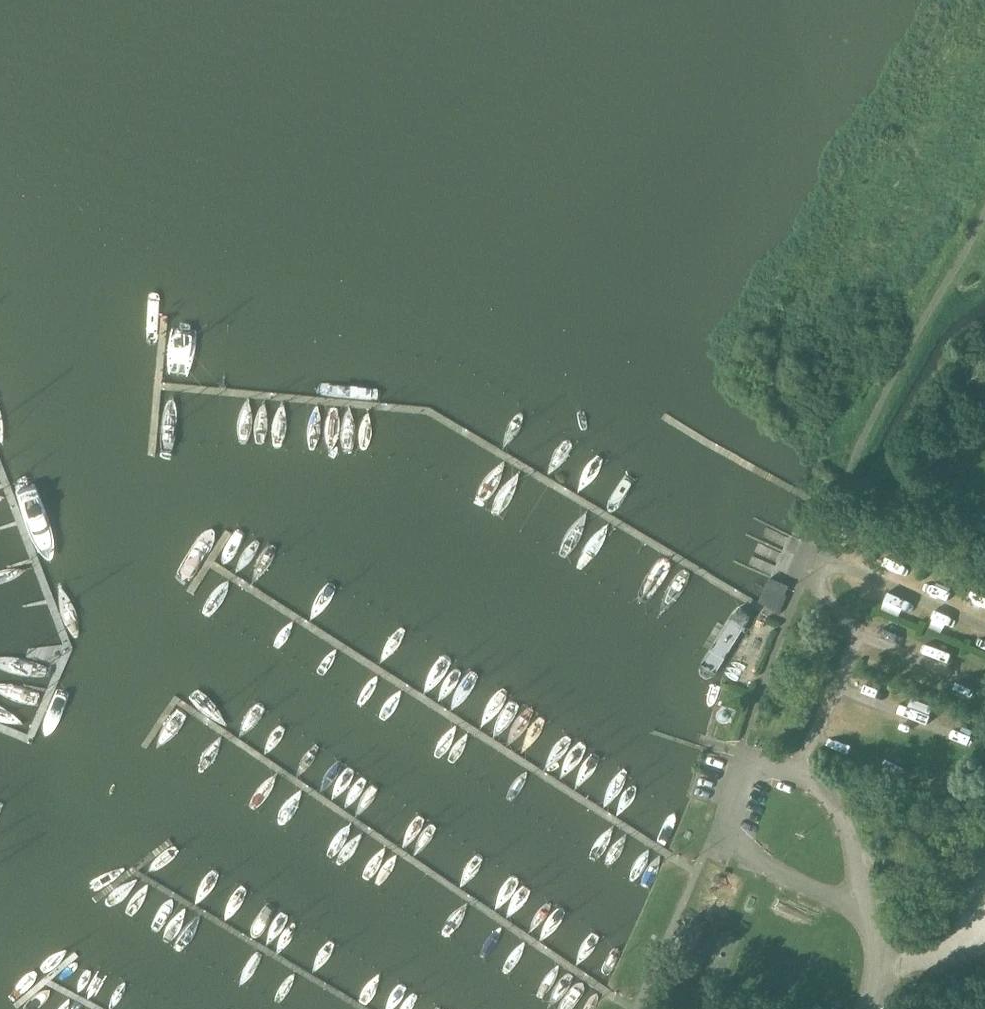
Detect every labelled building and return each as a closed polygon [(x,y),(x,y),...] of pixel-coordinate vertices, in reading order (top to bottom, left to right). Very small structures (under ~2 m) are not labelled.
[(787,596),(791,588),(772,579),(768,589),(767,589),(760,604),(781,616),(790,598),(787,596)] [(823,615),(813,611),(810,621),(820,625),(823,615)]
